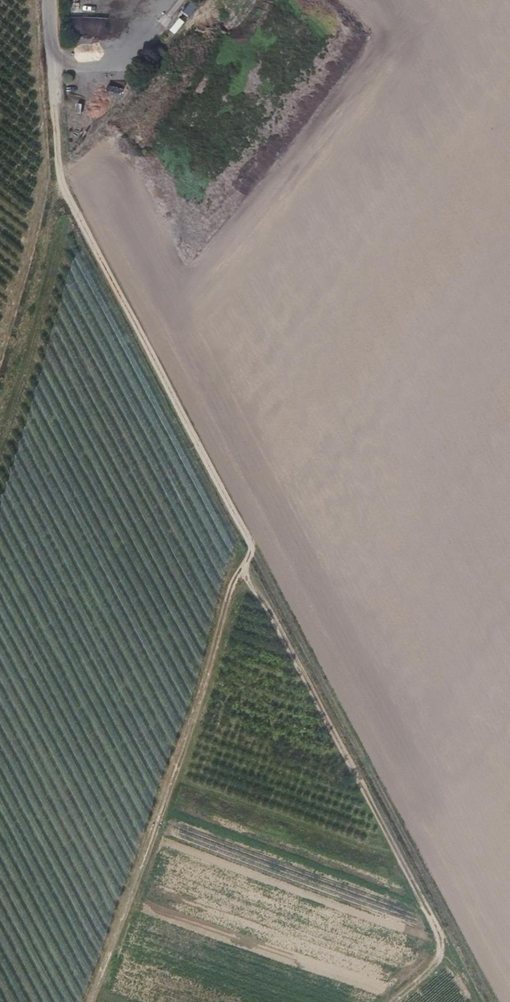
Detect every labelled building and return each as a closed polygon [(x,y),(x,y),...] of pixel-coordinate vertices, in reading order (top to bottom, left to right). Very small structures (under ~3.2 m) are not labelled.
[(88,17),(70,17),(70,36),(88,35),(88,17)]
